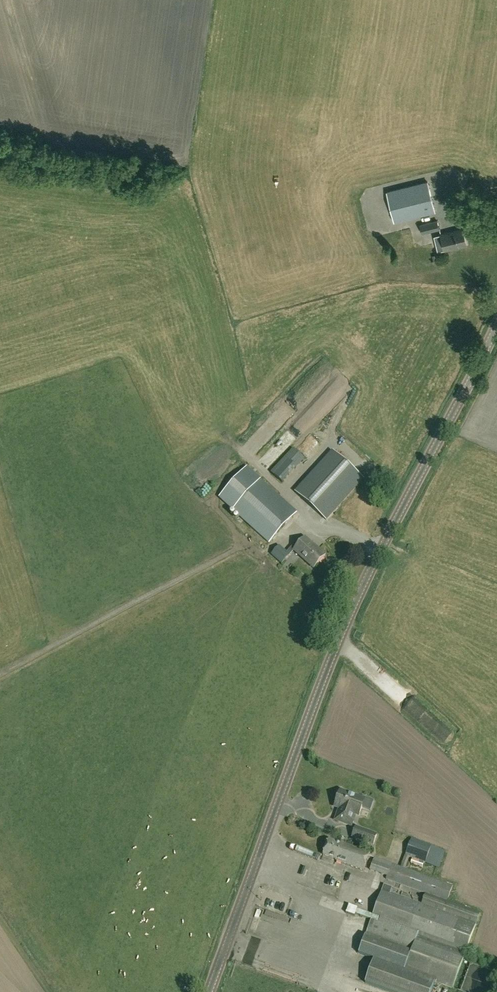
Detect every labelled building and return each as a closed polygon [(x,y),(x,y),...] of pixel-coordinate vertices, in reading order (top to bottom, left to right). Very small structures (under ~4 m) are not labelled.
[(362,195),(376,189),(372,179),(358,185),(362,195)] [(434,211),(427,182),(386,192),(394,221),(434,211)] [(439,228),(437,221),(419,225),(421,233),(439,228)] [(445,250),(467,244),(463,228),(441,234),(445,250)] [(305,422),(311,428),(320,419),(314,412),(305,422)] [(310,456),(322,442),(317,437),(304,451),(310,456)] [(296,447),(274,470),(285,481),(307,457),(296,447)] [(333,452),(296,493),(326,520),(364,479),(333,452)] [(269,543),(297,512),(248,467),(219,497),(269,543)] [(326,556),(306,538),(295,550),(315,568),(326,556)] [(282,564),(290,555),(287,552),(280,546),(272,555),(282,564)] [(375,678),(388,688),(396,678),(383,668),(375,678)] [(393,695),(432,730),(440,722),(401,686),(393,695)] [(359,816),(363,807),(361,806),(363,799),(341,791),(335,807),(340,809),(336,820),(351,826),(356,814),(359,816)] [(374,845),(377,835),(369,832),(366,842),(374,845)] [(440,868),(446,851),(412,838),(406,856),(440,868)] [(342,844),(329,840),(323,855),(336,860),(336,861),(364,871),(371,853),(342,843),(342,844)] [(375,858),(371,870),(388,876),(387,879),(426,894),(422,905),(391,894),(393,888),(385,885),(374,915),(358,910),(356,914),(372,920),(369,929),(367,928),(365,934),(367,935),(360,954),(375,960),(366,984),(390,991),(433,991),(436,982),(454,988),(481,913),(448,901),(454,886),(392,864),(375,858)] [(352,896),(359,884),(354,880),(346,893),(352,896)] [(345,908),(355,911),(357,902),(347,900),(345,908)] [(260,908),(257,917),(262,920),(266,911),(260,908)]
